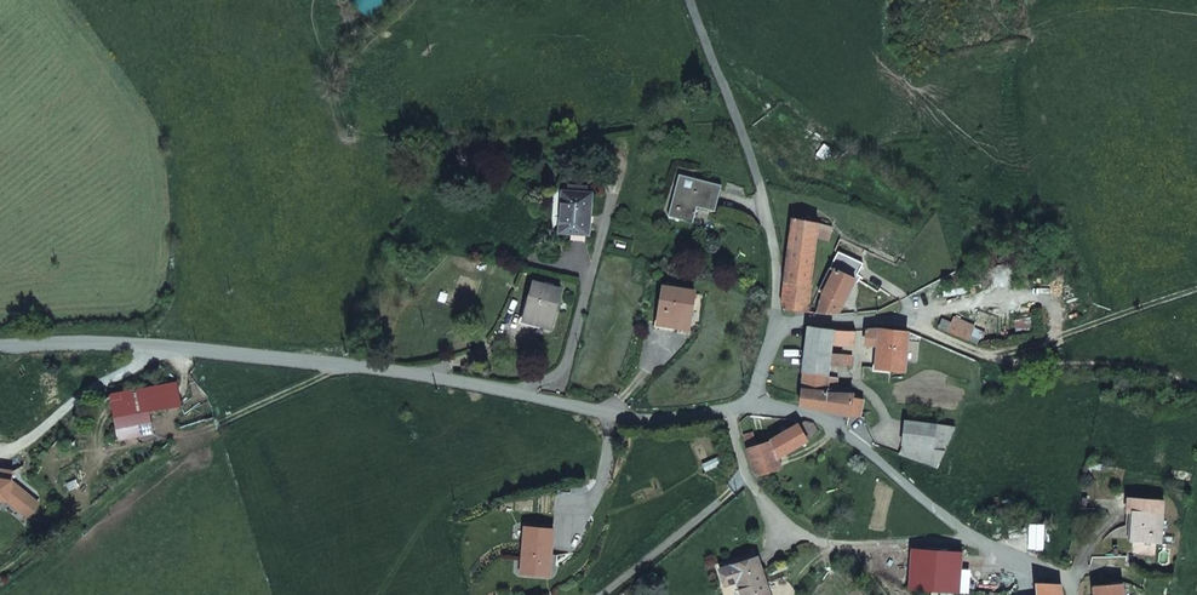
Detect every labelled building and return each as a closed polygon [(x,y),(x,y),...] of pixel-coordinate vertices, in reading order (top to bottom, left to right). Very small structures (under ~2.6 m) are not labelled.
[(697,208),(716,212),(721,187),(692,181),(690,193),(677,189),(671,216),(694,222),(697,208)] [(558,229),(588,232),(593,190),(562,188),(558,229)] [(808,311),(816,235),(817,223),(792,218),(782,301),(787,310),(808,311)] [(823,237),(824,231),(825,226),(817,223),(816,235),(823,237)] [(821,312),(840,313),(845,301),(856,277),(863,262),(839,251),(820,290),(824,292),(821,312)] [(522,319),(549,326),(559,286),(533,280),(522,319)] [(660,323),(685,328),(693,291),(667,286),(660,323)] [(832,343),(833,328),(808,326),(804,372),(830,374),(831,365),(843,365),(844,353),(832,352),(832,343)] [(832,343),(855,344),(855,329),(833,328),(832,343)] [(878,346),(879,329),(867,329),(866,345),(878,346)] [(877,369),(907,370),(908,331),(879,329),(878,346),(877,369)] [(829,386),(830,374),(804,372),(802,385),(829,386)] [(849,395),(849,392),(829,390),(829,386),(802,385),(802,396),(801,404),(847,414),(849,395)] [(177,386),(110,395),(118,439),(151,431),(149,410),(180,406),(177,386)] [(860,396),(849,395),(847,414),(858,415),(860,396)] [(935,423),(906,419),(902,446),(932,451),(935,423)] [(807,439),(817,433),(813,425),(805,421),(799,425),(807,439)] [(780,468),(777,456),(807,439),(799,425),(768,441),(757,445),(747,448),(756,476),(757,477),(765,474),(780,468)] [(757,445),(753,433),(743,435),(747,448),(757,445)] [(780,468),(791,464),(815,452),(807,439),(777,456),(780,468)] [(768,482),(783,477),(780,468),(765,474),(768,482)] [(8,499),(19,509),(30,495),(10,479),(12,470),(1,469),(0,477),(0,498),(8,499)] [(1134,507),(1141,509),(1136,536),(1161,542),(1169,501),(1137,494),(1134,507)] [(966,552),(926,548),(924,587),(964,590),(966,552)] [(759,557),(721,569),(727,585),(739,582),(744,594),(771,594),(759,557)] [(1106,584),(1105,576),(1084,577),(1083,587),(1094,587),(1093,585),(1106,584)] [(1060,583),(1037,582),(1037,594),(1062,594),(1060,583)] [(1124,582),(1106,584),(1093,585),(1094,587),(1094,594),(1125,594),(1124,582)]
